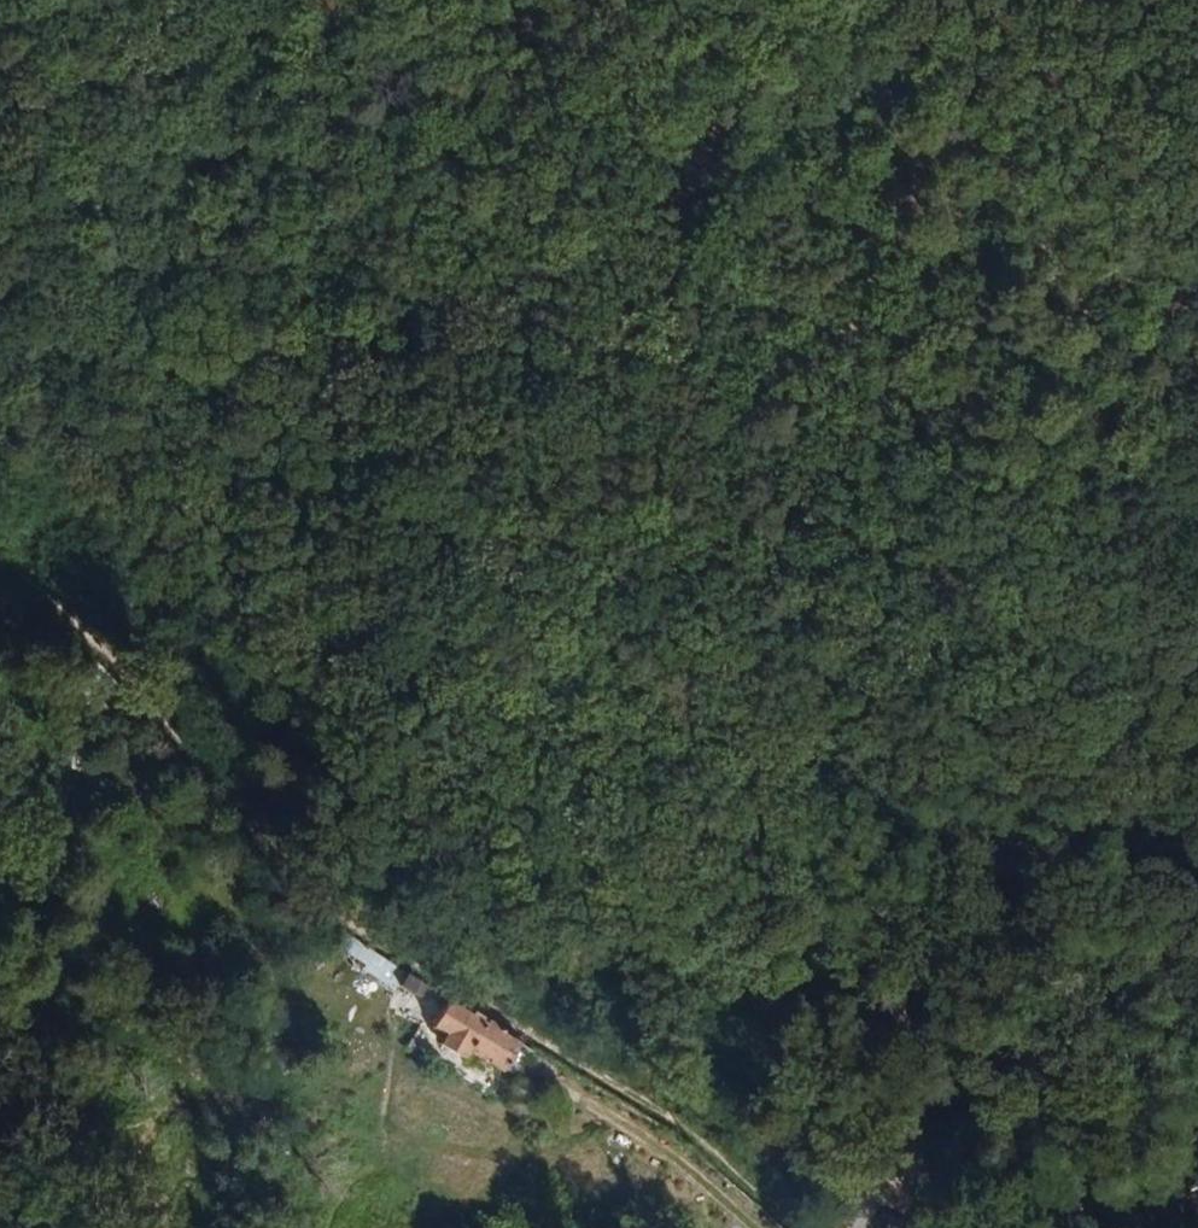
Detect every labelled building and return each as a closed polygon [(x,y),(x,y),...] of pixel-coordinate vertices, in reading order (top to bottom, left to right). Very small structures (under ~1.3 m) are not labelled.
[(63,695),(100,664),(75,635),(39,666),(63,695)] [(526,1043),(343,933),(338,942),(373,963),(370,967),(445,1013),(436,1027),(447,1034),(442,1043),(474,1062),(478,1055),(508,1073),(526,1043)]
